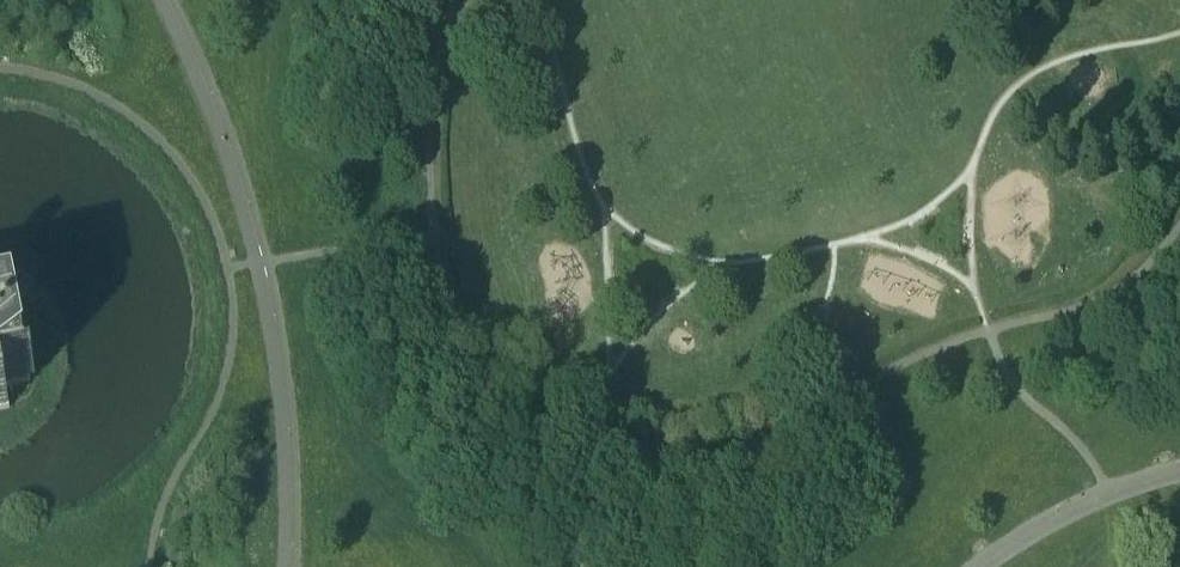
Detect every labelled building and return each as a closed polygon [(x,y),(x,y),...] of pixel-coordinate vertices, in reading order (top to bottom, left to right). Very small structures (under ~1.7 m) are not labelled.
[(17,315),(0,318),(0,410),(9,408),(5,387),(30,381),(17,315)]
